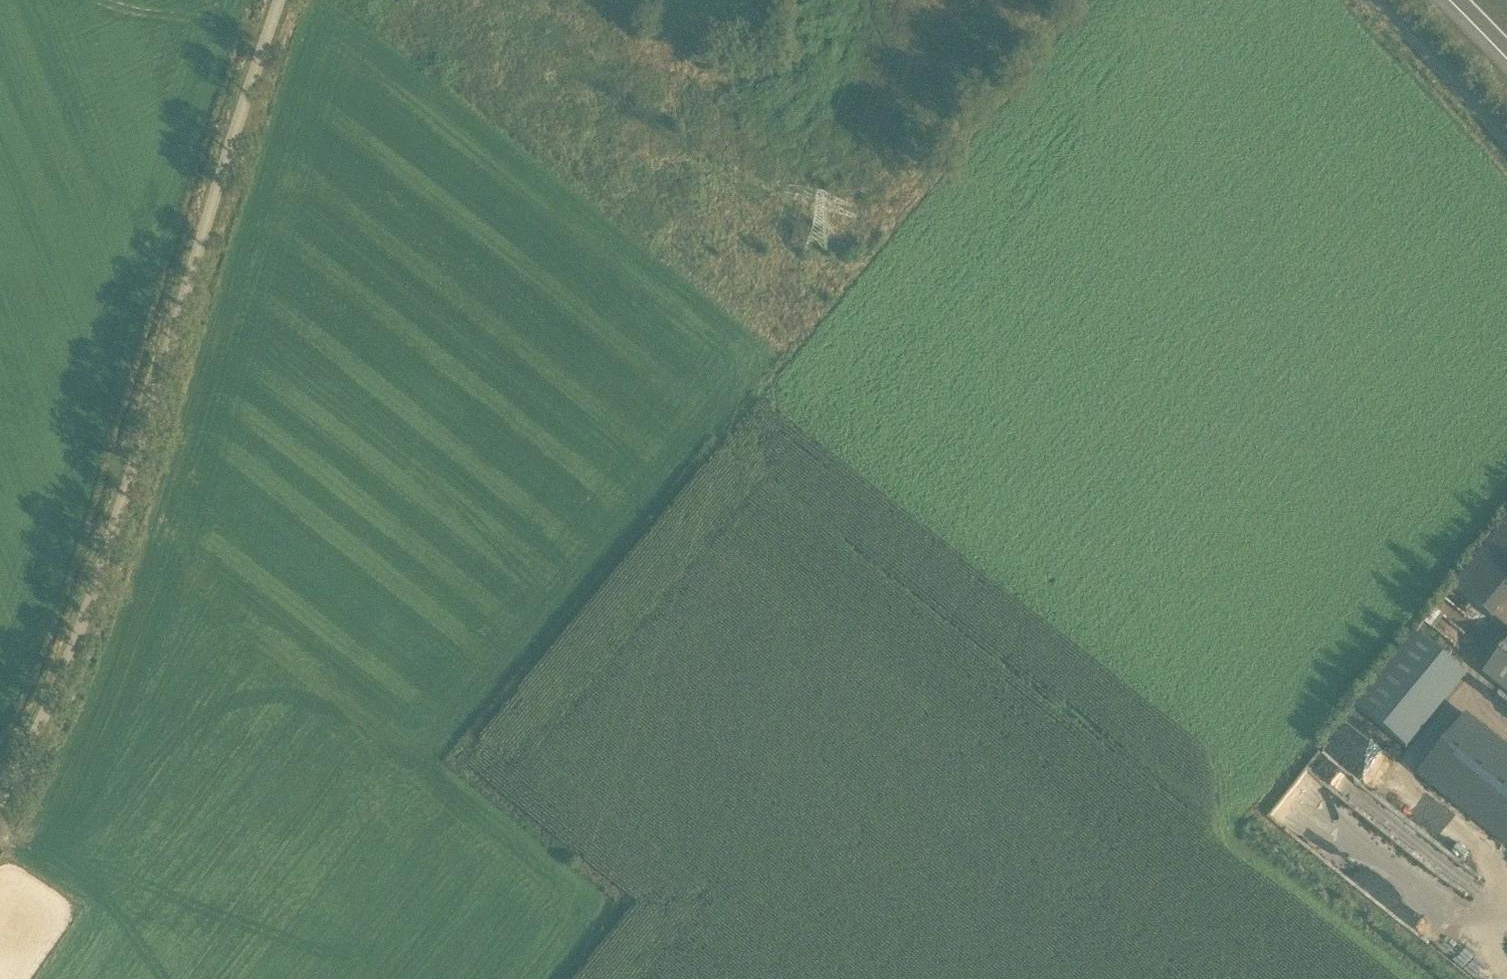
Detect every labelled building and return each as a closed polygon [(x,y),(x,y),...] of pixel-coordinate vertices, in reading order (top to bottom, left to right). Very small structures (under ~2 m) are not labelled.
[(1456,585),(1495,617),(1506,602),(1506,522),(1456,585)] [(1413,634),(1352,707),(1405,751),(1465,677),(1413,634)] [(1481,675),(1506,696),(1506,644),(1481,675)] [(1417,775),(1422,779),(1506,848),(1506,748),(1471,718),(1466,714),(1417,775)]
